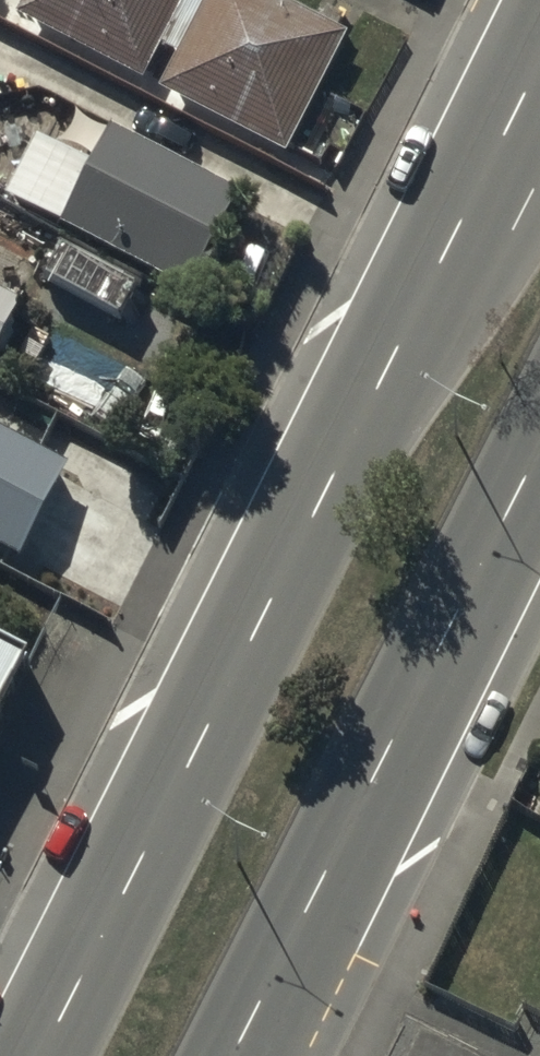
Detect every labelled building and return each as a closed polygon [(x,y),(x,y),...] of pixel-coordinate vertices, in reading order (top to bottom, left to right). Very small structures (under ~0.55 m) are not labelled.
[(21,19),(145,81),(186,0),(31,0),(21,19)] [(271,0),(211,0),(163,92),(284,154),(344,38),(271,0)] [(62,234),(195,300),(245,200),(112,134),(62,234)] [(22,311),(0,300),(0,356),(22,311)] [(0,438),(0,548),(24,560),(68,473),(0,438)] [(24,640),(0,628),(0,686),(24,640)]
